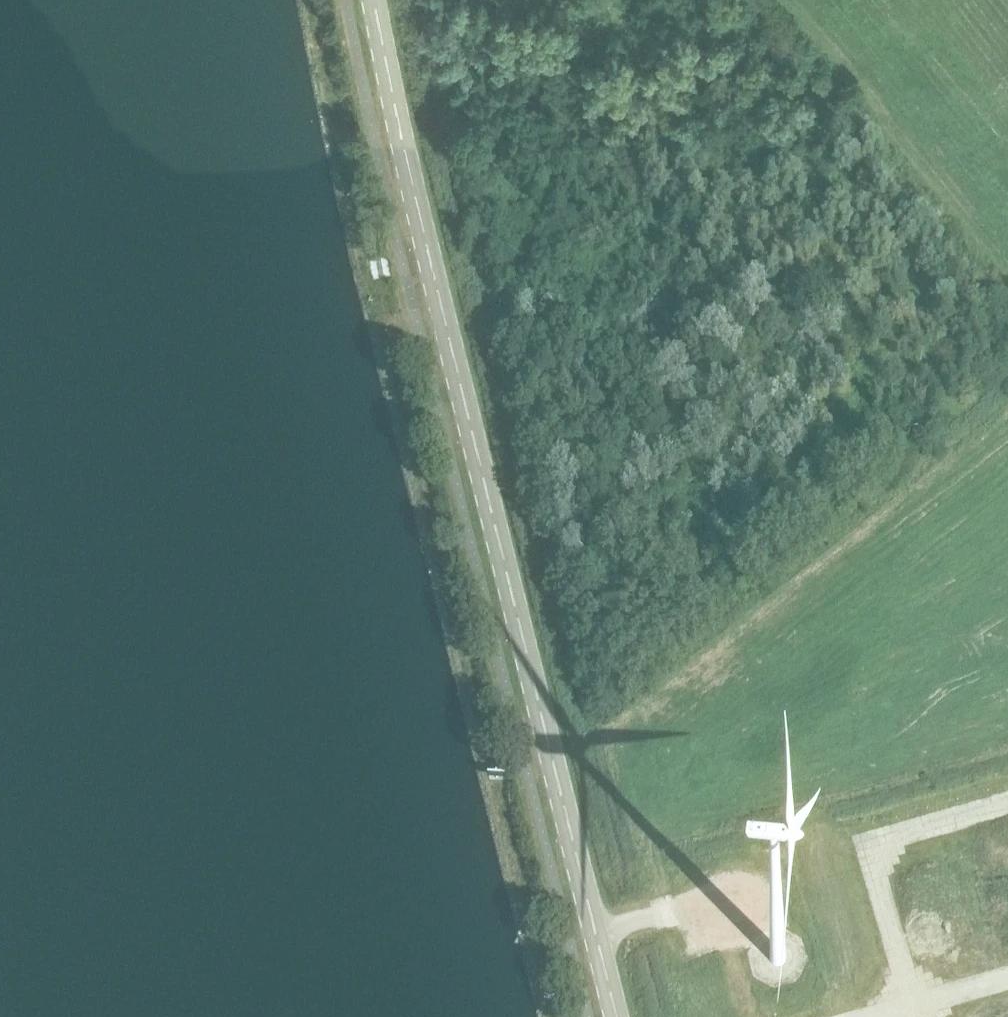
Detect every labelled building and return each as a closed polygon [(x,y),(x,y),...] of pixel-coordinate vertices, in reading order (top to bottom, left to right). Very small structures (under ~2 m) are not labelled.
[(770,956),(770,958),(770,959),(770,961),(771,962),(772,964),(773,965),(774,966),(776,966),(777,967),(779,967),(780,966),(782,966),(783,965),(784,964),(785,963),(786,961),(786,960),(787,958),(786,956),(786,955),(785,953),(784,952),(783,951),(781,950),(780,950),(778,950),(777,950),(775,950),(774,951),(772,952),(771,953),(770,955),(770,956)]
